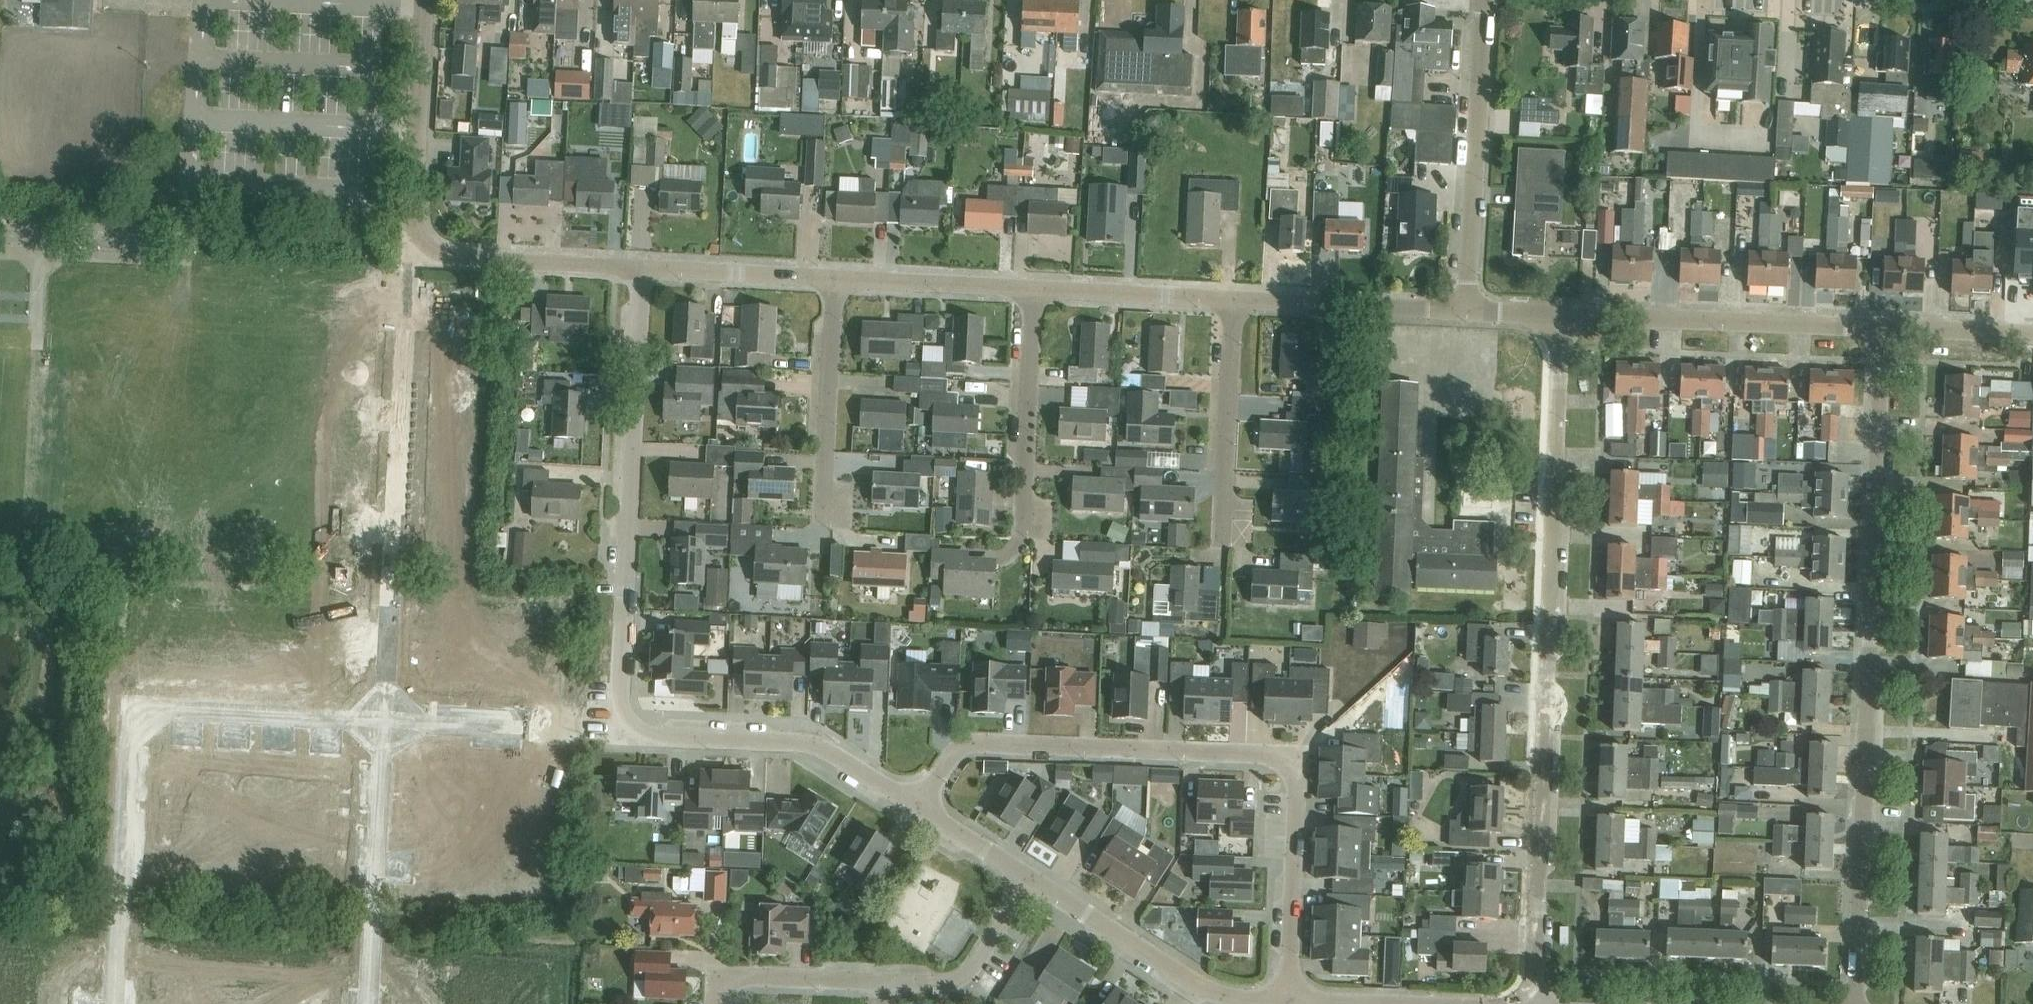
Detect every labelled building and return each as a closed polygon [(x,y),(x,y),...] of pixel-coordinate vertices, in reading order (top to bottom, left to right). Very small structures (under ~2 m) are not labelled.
[(89,30),(91,0),(45,0),(44,28),(89,30)] [(481,0),(459,0),(457,30),(475,31),(477,7),(476,7),(477,3),(481,3),(481,0)] [(481,3),(486,4),(486,8),(482,7),(481,21),(501,23),(502,5),(509,6),(510,0),(481,0),(481,3)] [(558,0),(536,0),(535,36),(555,37),(556,37),(558,0)] [(578,27),(579,0),(558,0),(556,37),(555,37),(555,42),(577,43),(578,27)] [(638,0),(616,0),(614,45),(636,46),(638,0)] [(636,46),(635,57),(647,57),(648,36),(658,37),(659,0),(638,0),(636,46)] [(718,0),(695,0),(694,25),(695,25),(694,50),(710,51),(711,21),(717,21),(718,0)] [(717,21),(723,22),(722,54),(736,55),(739,0),(718,0),(717,21)] [(805,0),(783,0),(783,19),(784,19),(783,41),(803,42),(805,0)] [(803,42),(831,43),(832,20),(826,19),(826,0),(805,0),(803,42)] [(886,0),(864,0),(862,46),(875,47),(876,28),(884,29),(886,0)] [(884,51),(881,118),(916,120),(918,81),(899,80),(900,52),(912,53),(913,29),(906,29),(907,0),(899,0),(886,0),(884,29),(885,29),(884,51)] [(1057,32),(1058,2),(1024,0),(1021,48),(1034,49),(1035,31),(1057,32)] [(1080,3),(1058,2),(1057,32),(1066,32),(1065,50),(1078,51),(1080,3)] [(964,33),(965,4),(943,3),(942,31),(937,31),(936,51),(954,52),(955,33),(964,33)] [(972,34),(971,52),(971,71),(984,72),(987,5),(965,4),(964,33),(972,34)] [(1392,7),(1358,5),(1357,41),(1391,43),(1392,7)] [(1159,7),(1158,24),(1150,23),(1147,26),(1146,34),(1101,32),(1098,91),(1193,96),(1195,56),(1181,55),(1182,41),(1184,8),(1159,7)] [(1407,8),(1406,13),(1397,15),(1393,104),(1412,105),(1414,69),(1450,71),(1450,61),(1453,24),(1450,24),(1434,23),(1434,9),(1407,8)] [(1227,46),(1226,76),(1262,77),(1263,48),(1264,48),(1265,13),(1239,12),(1238,46),(1227,46)] [(1329,15),(1303,14),(1302,49),(1315,49),(1314,64),(1325,65),(1326,50),(1328,50),(1329,15)] [(1567,50),(1567,52),(1566,72),(1578,73),(1576,95),(1603,96),(1605,66),(1591,65),(1594,19),(1569,18),(1568,30),(1552,29),(1551,49),(1567,50)] [(1642,64),(1644,23),(1615,21),(1615,37),(1613,36),(1612,60),(1624,61),(1623,81),(1620,81),(1616,152),(1646,154),(1650,83),(1648,82),(1649,64),(1642,64)] [(1687,59),(1688,25),(1660,24),(1659,46),(1657,46),(1657,54),(1659,54),(1658,59),(1667,59),(1666,85),(1694,87),(1695,60),(1687,59)] [(1707,36),(1706,49),(1709,49),(1707,93),(1716,94),(1716,102),(1767,105),(1769,72),(1775,72),(1776,55),(1770,55),(1771,31),(1746,29),(1746,37),(1731,36),(1731,37),(1707,36)] [(1020,48),(1021,31),(1006,30),(1005,47),(1020,48)] [(1816,33),(1812,104),(1823,105),(1822,119),(1829,119),(1826,162),(1847,163),(1848,163),(1851,116),(1854,57),(1844,56),(1846,35),(1841,34),(1839,32),(1823,31),(1820,33),(1816,33)] [(511,58),(513,35),(495,34),(493,57),(511,58)] [(527,36),(513,35),(511,58),(525,59),(527,36)] [(1858,116),(1851,116),(1848,163),(1847,163),(1846,182),(1890,184),(1894,119),(1906,120),(1908,89),(1907,89),(1908,65),(1906,65),(1908,41),(1903,41),(1903,38),(1890,38),(1890,40),(1886,39),(1885,55),(1882,55),(1882,58),(1880,58),(1879,72),(1888,72),(1887,87),(1860,86),(1858,116)] [(1953,75),(1955,42),(1932,41),(1931,55),(1927,55),(1926,74),(1930,74),(1929,101),(1956,102),(1958,75),(1953,75)] [(456,46),(454,76),(476,78),(478,48),(456,46)] [(673,46),(653,46),(653,71),(673,72),(673,46)] [(2024,73),(2023,85),(2032,86),(2032,47),(2025,47),(2025,53),(2008,52),(2007,73),(2024,73)] [(612,70),(613,49),(597,48),(596,69),(612,70)] [(1394,53),(1378,52),(1376,88),(1393,89),(1394,53)] [(942,56),(926,55),(924,83),(940,84),(942,56)] [(692,60),(674,60),(673,106),(709,107),(710,95),(691,94),(692,60)] [(857,99),(859,67),(859,65),(843,65),(841,98),(857,99)] [(791,69),(758,67),(756,110),(789,112),(791,69)] [(1034,102),(1049,103),(1051,69),(1036,68),(1034,102)] [(557,102),(595,100),(594,72),(556,74),(557,102)] [(804,81),(802,113),(818,114),(819,100),(839,101),(841,73),(821,72),(820,82),(804,81)] [(1339,84),(1313,83),(1312,119),(1337,121),(1339,84)] [(507,91),(507,98),(548,100),(549,85),(529,84),(528,91),(507,91)] [(1691,99),(1676,98),(1675,115),(1691,116),(1691,99)] [(1521,100),(1520,123),(1558,125),(1559,112),(1539,111),(1539,101),(1521,100)] [(1780,102),(1777,146),(1791,147),(1794,103),(1780,102)] [(508,104),(507,125),(519,126),(521,105),(508,104)] [(1417,132),(1417,131),(1454,133),(1456,133),(1457,108),(1393,104),(1391,131),(1417,132)] [(893,119),(892,140),(891,169),(905,169),(906,149),(911,149),(911,156),(926,157),(928,121),(893,119)] [(1933,137),(1930,122),(1913,126),(1917,141),(1933,137)] [(1452,165),(1454,133),(1417,131),(1417,132),(1415,163),(1452,165)] [(463,202),(490,203),(492,171),(488,171),(489,140),(463,139),(463,159),(465,160),(465,170),(449,169),(448,202),(451,202),(454,206),(461,206),(463,202)] [(648,139),(646,167),(663,168),(665,140),(648,139)] [(871,159),(877,159),(877,168),(891,169),(892,140),(873,139),(871,159)] [(807,141),(805,185),(822,186),(824,142),(807,141)] [(1023,167),(1019,167),(1019,175),(1033,176),(1034,159),(1045,159),(1045,143),(1024,142),(1023,167)] [(552,153),(567,154),(567,145),(553,144),(552,153)] [(581,146),(567,145),(567,154),(581,154),(581,146)] [(1130,189),(1146,189),(1148,150),(1133,149),(1130,189)] [(1545,223),(1546,223),(1562,224),(1566,152),(1519,149),(1515,212),(1523,212),(1523,213),(1532,213),(1532,217),(1546,218),(1545,223)] [(1666,178),(1687,179),(1689,154),(1668,153),(1666,178)] [(1776,159),(1689,154),(1687,179),(1774,184),(1776,159)] [(1300,191),(1289,190),(1290,176),(1279,175),(1280,159),(1268,158),(1266,199),(1272,199),(1270,219),(1283,220),(1281,252),(1305,253),(1307,219),(1299,219),(1300,191)] [(566,168),(566,163),(537,161),(536,178),(516,177),(514,205),(549,206),(549,201),(564,202),(566,168)] [(1914,161),(1913,179),(1949,182),(1950,163),(1914,161)] [(1019,175),(1019,167),(1005,166),(1004,175),(1019,175)] [(566,168),(564,202),(578,202),(577,208),(614,210),(615,182),(582,180),(582,168),(566,168)] [(798,220),(800,185),(783,184),(784,171),(748,169),(747,197),(763,198),(762,214),(779,215),(779,219),(798,220)] [(1340,193),(1338,193),(1338,176),(1315,175),(1314,223),(1327,224),(1326,250),(1363,251),(1364,223),(1339,223),(1340,193)] [(678,213),(678,209),(700,210),(701,184),(691,183),(691,179),(663,178),(661,212),(678,213)] [(876,180),(861,179),(860,194),(839,193),(837,222),(873,224),(874,223),(888,224),(889,194),(875,193),(876,180)] [(1190,179),(1187,244),(1219,245),(1221,206),(1239,207),(1240,181),(1190,179)] [(948,183),(918,181),(909,183),(903,190),(903,197),(901,225),(938,227),(939,205),(947,206),(948,183)] [(1696,187),(1694,187),(1693,212),(1703,212),(1704,188),(1702,187),(1702,181),(1696,181),(1696,187)] [(1016,212),(1018,187),(989,185),(988,201),(968,200),(967,228),(1002,230),(1003,211),(1016,212)] [(1093,186),(1090,241),(1123,243),(1126,188),(1093,186)] [(1078,190),(1018,187),(1016,212),(1031,213),(1030,232),(1067,234),(1068,205),(1077,205),(1078,190)] [(1840,198),(1873,200),(1874,189),(1841,187),(1840,198)] [(1389,250),(1389,251),(1431,253),(1432,223),(1435,223),(1436,195),(1401,194),(1399,250),(1389,250)] [(2013,269),(2018,198),(2010,198),(2006,269),(2013,269)] [(2013,281),(2032,282),(2032,199),(2018,198),(2013,281)] [(1770,215),(1771,203),(1761,203),(1761,214),(1770,215)] [(1643,249),(1644,211),(1644,204),(1636,204),(1636,210),(1635,210),(1632,281),(1652,281),(1653,250),(1643,249)] [(1632,281),(1635,210),(1625,210),(1623,249),(1613,248),(1611,280),(1632,281)] [(1523,212),(1515,212),(1513,256),(1524,256),(1524,258),(1528,258),(1528,257),(1544,257),(1546,223),(1545,223),(1546,218),(1532,217),(1532,213),(1523,213),(1523,212)] [(1596,245),(1612,246),(1613,214),(1598,213),(1596,245)] [(1701,236),(1702,213),(1692,213),(1691,236),(1691,251),(1681,251),(1679,283),(1700,283),(1701,244),(1701,236)] [(1712,214),(1702,213),(1701,236),(1711,237),(1712,214)] [(1761,216),(1760,238),(1759,254),(1749,254),(1748,285),(1768,286),(1770,239),(1769,239),(1770,216),(1761,216)] [(1780,216),(1770,216),(1769,239),(1770,239),(1768,286),(1788,287),(1789,255),(1779,255),(1779,239),(1780,216)] [(1829,218),(1828,241),(1827,256),(1817,256),(1816,288),(1836,289),(1838,241),(1839,219),(1829,218)] [(1006,237),(1022,238),(1023,220),(1007,219),(1006,237)] [(1849,219),(1839,219),(1838,241),(1836,289),(1856,289),(1857,257),(1847,257),(1847,242),(1848,242),(1849,219)] [(1861,220),(1860,241),(1870,242),(1871,221),(1861,220)] [(1896,244),(1905,244),(1906,222),(1897,221),(1896,244)] [(1916,222),(1906,222),(1905,244),(1905,252),(1904,292),(1924,292),(1925,261),(1915,261),(1915,245),(1916,222)] [(1975,224),(1965,224),(1964,246),(1974,247),(1975,224)] [(1595,260),(1597,231),(1584,230),(1582,259),(1595,260)] [(1711,244),(1701,244),(1700,283),(1720,284),(1721,253),(1710,252),(1711,244)] [(1905,252),(1895,252),(1895,260),(1885,259),(1884,291),(1904,292),(1905,252)] [(1971,294),(1973,255),(1963,254),(1963,262),(1953,262),(1951,293),(1971,294)] [(1973,255),(1971,294),(1991,295),(1993,263),(1982,263),(1983,255),(1973,255)] [(551,335),(551,328),(589,329),(590,299),(549,297),(548,306),(534,306),(532,335),(551,335)] [(676,305),(674,343),(674,346),(692,346),(691,359),(714,360),(715,333),(703,332),(705,306),(676,305)] [(744,307),(742,343),(742,348),(738,347),(737,367),(756,368),(757,354),(775,355),(777,308),(744,307)] [(864,325),(863,343),(863,357),(911,359),(912,343),(925,344),(926,316),(900,315),(899,326),(864,325)] [(956,317),(955,343),(953,361),(981,363),(984,319),(956,317)] [(1083,325),(1081,368),(1070,367),(1069,381),(1093,383),(1094,369),(1108,370),(1110,326),(1083,325)] [(1151,328),(1150,343),(1149,372),(1176,373),(1178,330),(1151,328)] [(1282,335),(1281,379),(1307,380),(1306,392),(1328,393),(1343,394),(1345,367),(1329,366),(1329,368),(1309,367),(1310,336),(1282,335)] [(923,377),(947,378),(948,363),(923,362),(923,377)] [(1628,433),(1636,434),(1639,364),(1617,364),(1616,395),(1630,396),(1628,433)] [(1646,409),(1646,397),(1659,397),(1660,365),(1639,364),(1636,434),(1643,434),(1644,409),(1646,409)] [(1692,437),(1701,437),(1702,412),(1702,399),(1704,367),(1682,366),(1680,398),(1694,398),(1690,404),(1690,412),(1693,412),(1692,437)] [(1704,367),(1702,399),(1702,405),(1712,405),(1712,399),(1724,400),(1725,368),(1704,367)] [(1756,439),(1765,440),(1766,414),(1765,414),(1765,401),(1766,401),(1768,370),(1746,369),(1745,401),(1752,401),(1752,415),(1757,415),(1756,439)] [(1774,408),(1774,402),(1788,402),(1789,371),(1768,370),(1766,401),(1766,407),(1774,408)] [(1823,409),(1830,410),(1831,410),(1833,372),(1811,371),(1809,403),(1823,404),(1823,409)] [(1839,444),(1840,404),(1853,405),(1854,373),(1833,372),(1831,410),(1830,410),(1830,417),(1831,417),(1830,444),(1839,444)] [(701,405),(712,405),(714,375),(692,374),(691,386),(666,385),(664,419),(700,421),(701,405)] [(1142,376),(1141,390),(1165,391),(1166,377),(1142,376)] [(1947,376),(1947,398),(2010,401),(2010,393),(1990,393),(1990,389),(1980,389),(1980,378),(1947,376)] [(722,395),(738,396),(737,425),(777,427),(779,394),(753,393),(754,379),(723,377),(722,395)] [(896,391),(920,392),(921,378),(897,377),(896,391)] [(954,394),(946,394),(947,379),(921,378),(920,392),(919,410),(935,411),(934,432),(977,434),(979,407),(957,406),(958,398),(954,394)] [(553,438),(583,439),(586,395),(570,394),(571,382),(545,380),(544,397),(555,397),(553,438)] [(1418,385),(1384,383),(1376,596),(1409,597),(1410,583),(1417,584),(1417,587),(1495,591),(1496,558),(1494,558),(1496,522),(1454,520),(1453,532),(1431,531),(1421,520),(1424,461),(1415,460),(1418,385)] [(2024,384),(2024,403),(2032,404),(2032,384),(2024,384)] [(955,385),(955,394),(973,394),(973,385),(955,385)] [(1093,412),(1062,411),(1061,439),(1104,441),(1105,418),(1117,418),(1118,390),(1094,389),(1093,412)] [(1128,441),(1173,443),(1174,416),(1157,415),(1157,395),(1130,394),(1128,441)] [(1293,398),(1292,414),(1320,416),(1321,400),(1293,398)] [(2010,409),(2010,401),(1947,398),(1946,419),(1979,421),(1979,412),(1989,412),(1989,408),(2010,409)] [(861,428),(905,430),(907,403),(863,400),(861,428)] [(1670,424),(1671,401),(1655,400),(1654,424),(1670,424)] [(919,410),(907,409),(906,425),(918,426),(919,410)] [(1709,412),(1702,412),(1701,437),(1708,438),(1709,412)] [(1774,414),(1766,414),(1765,440),(1773,440),(1774,414)] [(1821,443),(1830,444),(1831,417),(1830,417),(1822,416),(1821,443)] [(1260,448),(1305,451),(1306,424),(1262,421),(1260,448)] [(1944,458),(2007,461),(2031,462),(2032,431),(2004,430),(2004,444),(2001,443),(2000,448),(1978,447),(1978,438),(1945,437),(1944,458)] [(1669,433),(1669,450),(1679,450),(1679,433),(1669,433)] [(1655,439),(1654,455),(1664,456),(1665,440),(1655,439)] [(714,466),(734,467),(735,447),(707,446),(706,465),(672,463),(670,497),(712,500),(714,466)] [(1118,450),(1117,467),(1147,468),(1147,452),(1118,450)] [(735,478),(750,479),(749,498),(793,500),(795,469),(757,468),(758,453),(736,452),(735,478)] [(2006,473),(2007,461),(1944,458),(1943,480),(1976,481),(1976,472),(2006,473)] [(936,459),(935,475),(957,476),(958,461),(936,459)] [(935,478),(936,463),(905,461),(905,462),(912,462),(911,476),(875,474),(874,502),(903,504),(902,507),(919,508),(920,477),(935,478)] [(1733,463),(1732,490),(1755,491),(1756,464),(1733,463)] [(1713,465),(1712,488),(1727,489),(1728,465),(1713,465)] [(1135,468),(1117,467),(1112,467),(1111,481),(1075,479),(1073,510),(1124,512),(1125,490),(1134,490),(1134,487),(1135,468)] [(1162,469),(1135,468),(1134,487),(1143,487),(1141,519),(1168,521),(1168,517),(1193,518),(1195,489),(1161,487),(1162,469)] [(533,517),(579,520),(581,487),(549,485),(549,471),(525,470),(524,491),(534,492),(533,517)] [(2032,486),(2032,472),(2009,471),(2009,486),(2032,486)] [(961,525),(990,526),(993,475),(960,473),(959,500),(963,500),(961,525)] [(1612,499),(1638,501),(1654,501),(1654,486),(1638,486),(1639,474),(1613,473),(1612,499)] [(1777,487),(1777,494),(1847,497),(1848,475),(1817,474),(1816,483),(1802,483),(1802,476),(1780,475),(1779,487),(1777,487)] [(1310,494),(1274,492),(1273,521),(1297,523),(1297,526),(1324,528),(1326,495),(1334,496),(1335,479),(1311,478),(1310,494)] [(1654,486),(1654,501),(1654,502),(1670,502),(1670,486),(1654,486)] [(1730,524),(1783,526),(1784,505),(1776,505),(1776,495),(1755,494),(1754,504),(1739,504),(1739,493),(1732,493),(1730,524)] [(1801,509),(1815,510),(1815,518),(1846,519),(1847,497),(1777,494),(1777,502),(1801,503),(1801,509)] [(1935,517),(1968,519),(1977,519),(1999,520),(2000,514),(1979,513),(1979,509),(1969,509),(1969,498),(1936,496),(1935,517)] [(1636,527),(1638,501),(1612,499),(1610,526),(1636,527)] [(1670,502),(1654,502),(1653,517),(1669,517),(1670,502)] [(1968,519),(1935,517),(1934,539),(1967,540),(1968,519)] [(772,546),(769,546),(770,528),(773,528),(773,527),(732,525),(731,545),(732,545),(732,557),(757,558),(756,583),(805,585),(807,551),(772,549),(772,546)] [(673,584),(703,586),(705,546),(727,547),(728,528),(698,526),(697,541),(675,540),(673,584)] [(1752,528),(1729,527),(1728,555),(1750,556),(1752,528)] [(906,551),(930,552),(931,535),(907,534),(906,551)] [(1776,552),(1775,558),(1845,561),(1846,539),(1814,537),(1814,549),(1799,548),(1799,553),(1776,552)] [(1676,540),(1651,539),(1651,556),(1675,557),(1676,540)] [(1082,543),(1081,563),(1054,562),(1053,589),(1113,592),(1115,557),(1113,557),(1114,545),(1082,543)] [(1610,546),(1609,573),(1667,575),(1668,560),(1635,559),(1636,547),(1610,546)] [(945,594),(994,596),(996,566),(957,564),(957,552),(933,550),(932,578),(945,579),(945,594)] [(879,587),(905,588),(907,555),(855,553),(854,582),(879,583),(879,587)] [(2002,553),(2002,568),(2023,568),(2023,553),(2002,553)] [(1312,588),(1313,568),(1331,569),(1331,556),(1281,554),(1280,573),(1254,572),(1253,599),(1296,602),(1297,588),(1312,588)] [(1976,567),(1966,567),(1967,558),(1933,556),(1933,578),(1996,580),(1996,573),(1976,572),(1976,567)] [(1799,570),(1813,570),(1812,582),(1844,583),(1845,561),(1775,558),(1775,567),(1799,568),(1799,570)] [(352,582),(352,565),(338,564),(337,581),(352,582)] [(1172,567),(1171,586),(1154,585),(1152,615),(1160,615),(1160,623),(1183,625),(1184,612),(1193,612),(1193,621),(1218,622),(1220,592),(1198,591),(1200,569),(1172,567)] [(1667,577),(1667,575),(1609,573),(1608,600),(1634,601),(1634,588),(1683,590),(1684,578),(1667,577)] [(2005,580),(1996,580),(1933,578),(1932,599),(1965,600),(1965,590),(1976,591),(1977,587),(1996,587),(1996,590),(2004,591),(2005,580)] [(2017,582),(2016,603),(2024,603),(2025,582),(2017,582)] [(727,587),(709,587),(708,607),(726,607),(727,587)] [(1726,603),(1757,605),(1757,591),(1727,589),(1726,603)] [(2010,611),(2011,597),(1986,595),(1985,610),(2010,611)] [(1773,613),(1772,625),(1832,627),(1833,601),(1807,599),(1806,614),(1773,613)] [(1783,610),(1804,611),(1804,601),(1783,601),(1783,610)] [(1931,616),(1930,638),(1994,640),(1995,633),(1980,633),(1980,627),(1964,626),(1964,618),(1931,616)] [(1670,621),(1654,620),(1654,635),(1669,636),(1670,621)] [(2023,621),(2023,634),(2032,634),(2032,621),(2023,621)] [(653,642),(652,656),(694,658),(694,645),(710,645),(711,623),(685,622),(685,635),(656,633),(655,642),(653,642)] [(1659,642),(1644,641),(1645,626),(1619,625),(1618,651),(1644,653),(1651,653),(1659,653),(1676,654),(1676,639),(1659,639),(1659,642)] [(1831,654),(1832,627),(1772,625),(1772,626),(1764,626),(1763,640),(1805,642),(1805,653),(1831,654)] [(1484,676),(1507,677),(1508,645),(1511,645),(1511,644),(1508,644),(1508,640),(1490,639),(1490,627),(1470,627),(1470,646),(1485,647),(1484,676)] [(1007,632),(1006,652),(1030,653),(1031,633),(1007,632)] [(1168,647),(1168,638),(1132,636),(1131,651),(1148,651),(1148,646),(1168,647)] [(1994,647),(1994,640),(1930,638),(1930,659),(1962,660),(1963,651),(1982,652),(1982,646),(1994,647)] [(959,692),(960,667),(961,643),(942,642),(941,666),(900,664),(899,709),(930,710),(931,690),(959,692)] [(848,707),(850,665),(837,664),(838,645),(813,644),(812,677),(826,677),(825,706),(848,707)] [(850,665),(848,707),(872,708),(873,679),(887,679),(888,647),(864,646),(863,665),(850,665)] [(769,698),(770,658),(759,658),(759,648),(735,647),(734,672),(746,673),(745,697),(769,698)] [(782,659),(770,658),(769,698),(792,699),(793,675),(805,675),(806,650),(782,649),(782,659)] [(1165,682),(1167,650),(1153,649),(1151,681),(1165,682)] [(1616,678),(1643,679),(1644,653),(1618,651),(1616,678)] [(1675,670),(1676,655),(1676,654),(1659,653),(1658,669),(1675,670)] [(694,658),(652,656),(651,670),(654,671),(653,680),(682,682),(682,694),(707,695),(708,673),(693,672),(694,658)] [(1208,722),(1210,680),(1194,679),(1194,663),(1172,662),(1171,690),(1187,691),(1185,721),(1208,722)] [(1249,676),(1249,664),(1233,663),(1233,675),(1249,676)] [(2023,666),(1966,663),(1966,675),(2023,677),(2023,666)] [(1026,695),(1027,667),(1007,666),(1008,665),(975,664),(973,712),(1005,713),(1005,699),(1007,699),(1012,695),(1026,695)] [(1269,724),(1288,725),(1290,680),(1276,679),(1276,665),(1254,664),(1253,695),(1265,695),(1264,721),(1269,721),(1269,724)] [(1290,680),(1288,725),(1308,726),(1308,723),(1312,723),(1313,698),(1329,699),(1331,670),(1290,668),(1290,680)] [(1095,705),(1096,674),(1076,673),(1076,670),(1048,669),(1046,715),(1074,716),(1074,704),(1095,705)] [(1804,671),(1803,697),(1803,698),(1829,699),(1830,672),(1804,671)] [(1146,719),(1148,677),(1116,676),(1114,718),(1146,719)] [(1668,690),(1642,689),(1643,679),(1616,678),(1615,704),(1674,706),(1674,687),(1668,686),(1668,690)] [(1210,680),(1208,722),(1231,723),(1233,681),(1210,680)] [(2027,792),(2032,792),(2032,685),(2032,686),(1982,683),(1983,682),(1952,680),(1949,728),(1980,730),(1980,726),(2019,728),(2018,747),(2029,747),(2027,792)] [(1787,697),(1787,683),(1770,682),(1769,697),(1787,697)] [(1469,718),(1469,734),(1505,735),(1506,707),(1483,706),(1484,697),(1448,696),(1447,710),(1471,710),(1471,707),(1475,707),(1475,718),(1469,718)] [(1829,699),(1803,698),(1803,697),(1787,697),(1769,697),(1769,711),(1802,713),(1802,725),(1828,726),(1829,699)] [(1674,706),(1615,704),(1614,731),(1640,732),(1641,724),(1681,726),(1682,706),(1674,706)] [(1719,739),(1720,709),(1705,708),(1703,738),(1719,739)] [(1321,749),(1320,774),(1365,776),(1365,763),(1381,764),(1382,736),(1354,734),(1354,750),(1321,749)] [(1504,763),(1505,735),(1469,734),(1468,752),(1482,753),(1481,763),(1504,763)] [(1722,735),(1721,764),(1729,764),(1731,735),(1722,735)] [(1799,759),(1799,769),(1799,770),(1836,771),(1837,745),(1811,743),(1810,760),(1799,759)] [(1685,760),(1627,758),(1628,748),(1601,747),(1600,773),(1674,776),(1684,776),(1685,760)] [(1925,763),(1924,785),(1965,787),(1966,765),(1977,765),(1977,753),(1946,752),(1946,764),(1925,763)] [(1777,754),(1776,769),(1793,770),(1793,769),(1794,754),(1777,754)] [(1445,770),(1450,770),(1468,771),(1469,757),(1445,756),(1445,770)] [(1116,783),(1115,767),(1096,768),(1097,784),(1116,783)] [(619,801),(639,801),(638,817),(666,818),(666,810),(682,811),(683,783),(667,783),(668,768),(667,768),(667,771),(620,769),(619,801)] [(1730,778),(1733,778),(1734,769),(1721,768),(1719,797),(1728,798),(1730,778)] [(1787,784),(1809,785),(1809,797),(1835,798),(1836,771),(1799,770),(1799,769),(1793,769),(1793,770),(1776,769),(1755,768),(1754,785),(1787,786),(1787,784)] [(725,815),(726,773),(702,772),(701,801),(686,800),(685,828),(712,829),(713,814),(725,815)] [(724,830),(736,830),(763,831),(765,793),(764,793),(764,794),(764,804),(749,803),(750,774),(726,773),(725,815),(724,830)] [(1674,788),(1674,776),(1600,773),(1599,800),(1626,801),(1626,790),(1668,792),(1668,788),(1674,788)] [(1015,827),(1024,813),(1041,824),(1054,803),(1055,786),(1039,777),(1033,787),(1013,774),(989,811),(1015,827)] [(1364,788),(1365,776),(1320,774),(1319,799),(1336,799),(1336,813),(1379,815),(1380,789),(1364,788)] [(1220,823),(1222,782),(1200,781),(1198,821),(1186,820),(1186,834),(1208,835),(1209,822),(1220,823)] [(1255,812),(1243,811),(1244,783),(1222,782),(1220,823),(1232,823),(1231,836),(1254,837),(1255,812)] [(1964,794),(1965,787),(1924,785),(1923,807),(1944,808),(1943,820),(1974,821),(1975,794),(1964,794)] [(1473,788),(1472,809),(1466,809),(1456,818),(1456,822),(1451,822),(1450,846),(1489,848),(1489,833),(1501,833),(1503,790),(1473,788)] [(769,801),(768,828),(785,829),(812,846),(835,809),(833,807),(832,803),(825,799),(822,800),(808,792),(802,802),(769,801)] [(1108,818),(1090,806),(1072,795),(1043,840),(1067,856),(1081,834),(1093,842),(1108,818)] [(1736,821),(1736,818),(1737,806),(1718,804),(1717,819),(1736,821)] [(1984,806),(1983,823),(2000,824),(2000,807),(1984,806)] [(1804,823),(1804,810),(1790,809),(1790,823),(1804,823)] [(1791,841),(1791,842),(1807,843),(1807,842),(1833,843),(1834,816),(1808,815),(1807,827),(1773,826),(1773,841),(1791,841)] [(1318,830),(1317,854),(1369,856),(1370,844),(1375,844),(1376,818),(1348,817),(1348,831),(1318,830)] [(1624,844),(1624,843),(1625,818),(1599,817),(1598,843),(1624,844)] [(1114,885),(1136,851),(1125,844),(1134,831),(1114,818),(1095,848),(1105,855),(1094,872),(1114,885)] [(892,864),(881,857),(889,843),(865,828),(843,862),(858,871),(853,880),(874,893),(892,864)] [(1998,828),(1978,828),(1977,842),(1997,842),(1998,828)] [(1656,846),(1657,830),(1639,829),(1638,844),(1638,845),(1656,846)] [(1922,834),(1921,861),(1947,862),(1947,863),(1979,864),(1979,862),(1986,862),(1987,851),(1979,850),(1979,848),(1947,846),(1948,835),(1922,834)] [(1791,841),(1773,841),(1772,857),(1790,858),(1791,842),(1791,841)] [(1807,842),(1807,843),(1806,869),(1832,870),(1833,843),(1807,842)] [(1624,844),(1598,843),(1596,870),(1623,871),(1623,858),(1671,860),(1672,846),(1656,846),(1638,845),(1638,844),(1624,843),(1624,844)] [(1136,851),(1114,885),(1135,898),(1146,880),(1156,887),(1175,857),(1155,844),(1147,858),(1136,851)] [(1458,866),(1459,852),(1432,851),(1432,865),(1458,866)] [(1369,868),(1369,856),(1317,854),(1316,878),(1346,879),(1345,893),(1373,894),(1374,868),(1369,868)] [(1252,871),(1233,871),(1233,857),(1195,855),(1195,870),(1212,870),(1211,898),(1251,899),(1252,871)] [(1947,863),(1947,862),(1921,861),(1920,887),(1946,888),(1946,889),(1954,889),(1954,881),(1946,880),(1947,863)] [(1466,866),(1465,892),(1499,893),(1500,868),(1466,866)] [(1997,866),(1996,891),(2009,892),(2010,867),(1997,866)] [(626,883),(645,884),(645,879),(662,880),(662,870),(646,869),(646,868),(627,867),(626,883)] [(707,872),(705,900),(725,901),(726,873),(707,872)] [(1960,875),(1960,890),(1978,890),(1979,875),(1960,875)] [(1609,899),(1622,899),(1623,881),(1603,880),(1603,891),(1610,891),(1609,899)] [(1945,915),(1946,889),(1946,888),(1920,887),(1919,914),(1945,915)] [(1696,899),(1694,957),(1720,958),(1721,932),(1720,932),(1701,932),(1701,917),(1709,917),(1710,889),(1696,889),(1696,899)] [(2032,942),(2032,890),(2021,889),(2018,941),(2032,942)] [(1978,905),(1978,890),(1960,890),(1959,905),(1978,905)] [(1498,919),(1499,893),(1465,892),(1464,917),(1498,919)] [(1747,933),(1731,933),(1732,918),(1736,918),(1737,892),(1723,892),(1723,901),(1721,901),(1720,932),(1721,932),(1720,958),(1746,959),(1747,933)] [(1315,908),(1314,934),(1358,935),(1359,921),(1370,922),(1371,896),(1342,895),(1342,909),(1315,908)] [(1667,956),(1694,957),(1696,899),(1681,898),(1680,917),(1683,917),(1683,931),(1668,930),(1667,956)] [(681,903),(653,902),(653,899),(632,899),(631,918),(653,919),(652,936),(668,937),(668,934),(696,935),(697,906),(681,905),(681,903)] [(1610,916),(1609,932),(1597,932),(1596,958),(1622,959),(1625,901),(1609,900),(1609,916),(1610,916)] [(1625,901),(1622,959),(1649,960),(1650,933),(1634,933),(1635,917),(1639,917),(1640,901),(1625,901)] [(752,934),(751,946),(753,949),(753,954),(785,955),(786,941),(788,941),(793,939),(793,936),(807,937),(807,941),(808,941),(809,909),(787,908),(787,907),(755,906),(754,932),(752,934)] [(1785,923),(1800,924),(1801,908),(1786,907),(1785,923)] [(1816,908),(1801,908),(1800,924),(1816,924),(1816,908)] [(957,911),(937,945),(957,957),(978,924),(957,911)] [(1199,911),(1199,933),(1209,933),(1209,951),(1249,953),(1250,925),(1224,924),(1225,912),(1199,911)] [(2000,914),(1979,913),(1979,927),(1999,928),(2000,914)] [(1420,929),(1419,955),(1439,956),(1438,971),(1454,971),(1454,972),(1486,973),(1487,945),(1456,944),(1457,917),(1431,916),(1430,930),(1420,929)] [(2002,932),(1980,932),(1980,948),(2001,948),(2002,932)] [(1358,950),(1358,935),(1314,934),(1313,960),(1334,960),(1334,975),(1368,976),(1369,950),(1358,950)] [(1951,966),(1951,955),(1943,955),(1943,939),(1918,938),(1916,965),(1951,966)] [(1799,966),(1800,940),(1773,939),(1772,965),(1799,966)] [(1800,940),(1799,966),(1825,967),(1827,941),(1800,940)] [(1974,967),(1975,957),(1975,952),(1959,951),(1958,966),(1958,967),(1974,967)] [(637,952),(636,979),(648,979),(647,997),(685,999),(687,971),(671,970),(668,967),(668,954),(671,954),(637,952)] [(1002,999),(1009,1003),(1059,1003),(1064,996),(1075,1003),(1094,973),(1075,961),(1074,963),(1059,954),(1044,977),(1039,974),(1037,977),(1022,967),(1002,999)] [(1951,966),(1916,965),(1915,992),(1941,993),(1942,981),(1973,982),(1974,967),(1958,967),(1958,966),(1951,966)] [(1136,1003),(1126,998),(1129,994),(1117,987),(1107,1003),(1136,1003)]
